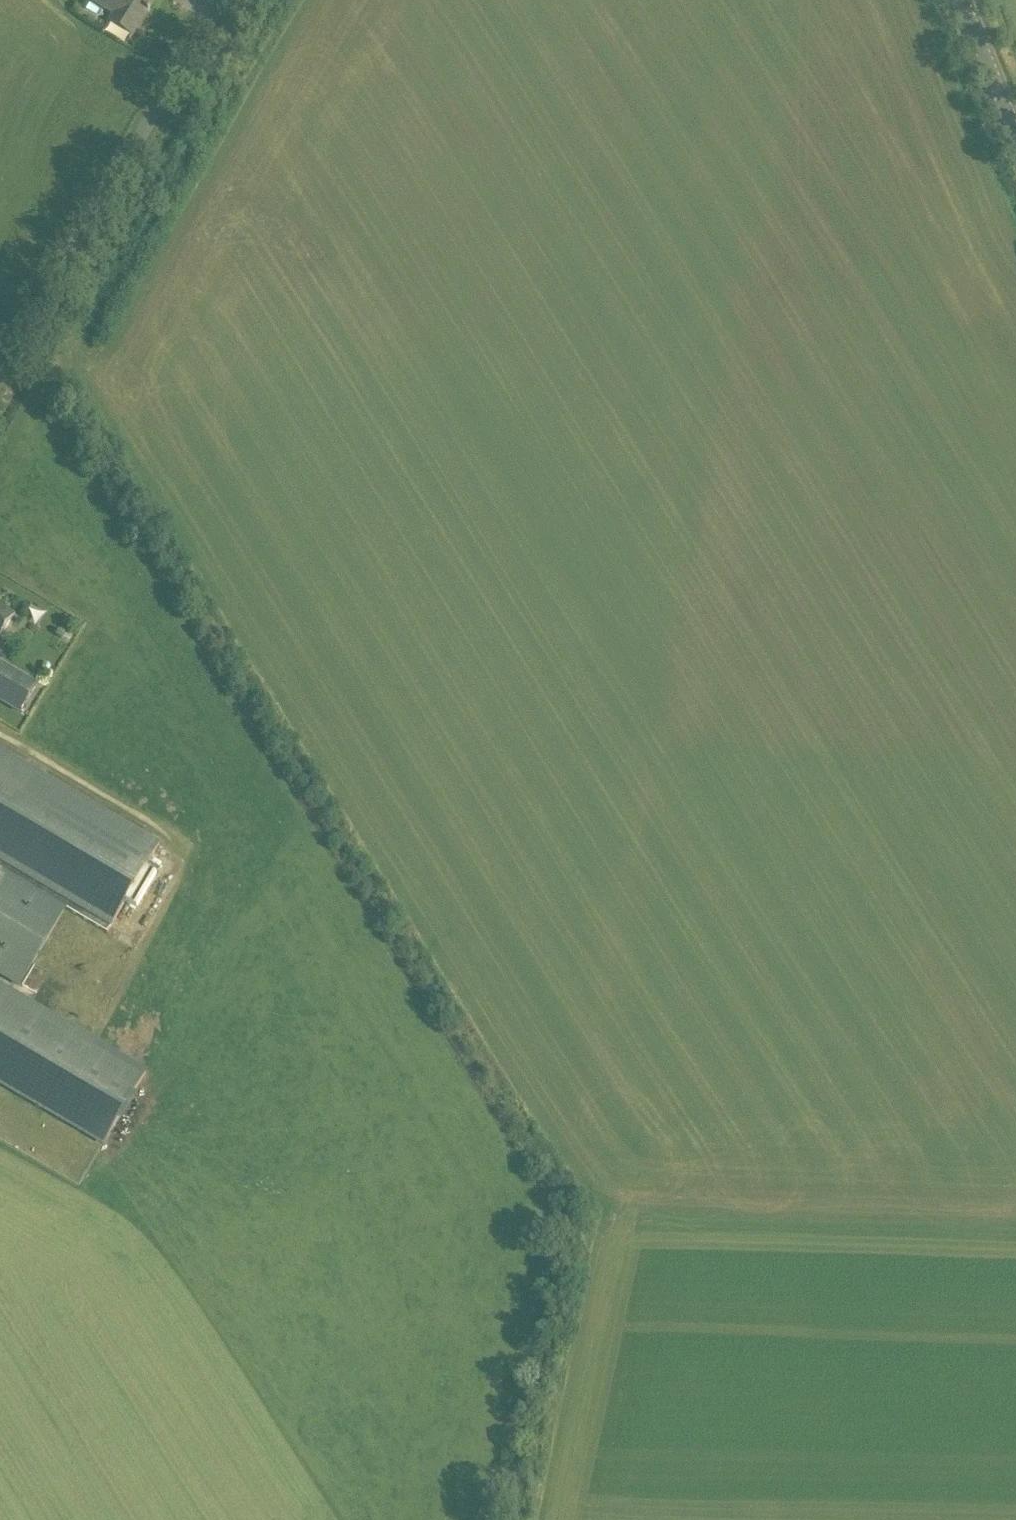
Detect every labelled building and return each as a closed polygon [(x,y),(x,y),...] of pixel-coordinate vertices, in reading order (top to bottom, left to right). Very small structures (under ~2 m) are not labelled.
[(114,15),(111,20),(135,34),(155,0),(90,0),(114,15)] [(0,607),(0,641),(15,616),(0,607)] [(20,713),(38,685),(0,662),(0,701),(20,713)] [(21,987),(67,909),(108,933),(160,845),(126,826),(0,752),(0,975),(21,987)] [(155,889),(161,871),(152,867),(146,886),(155,889)] [(104,1147),(149,1071),(0,983),(0,1086),(104,1147)]
